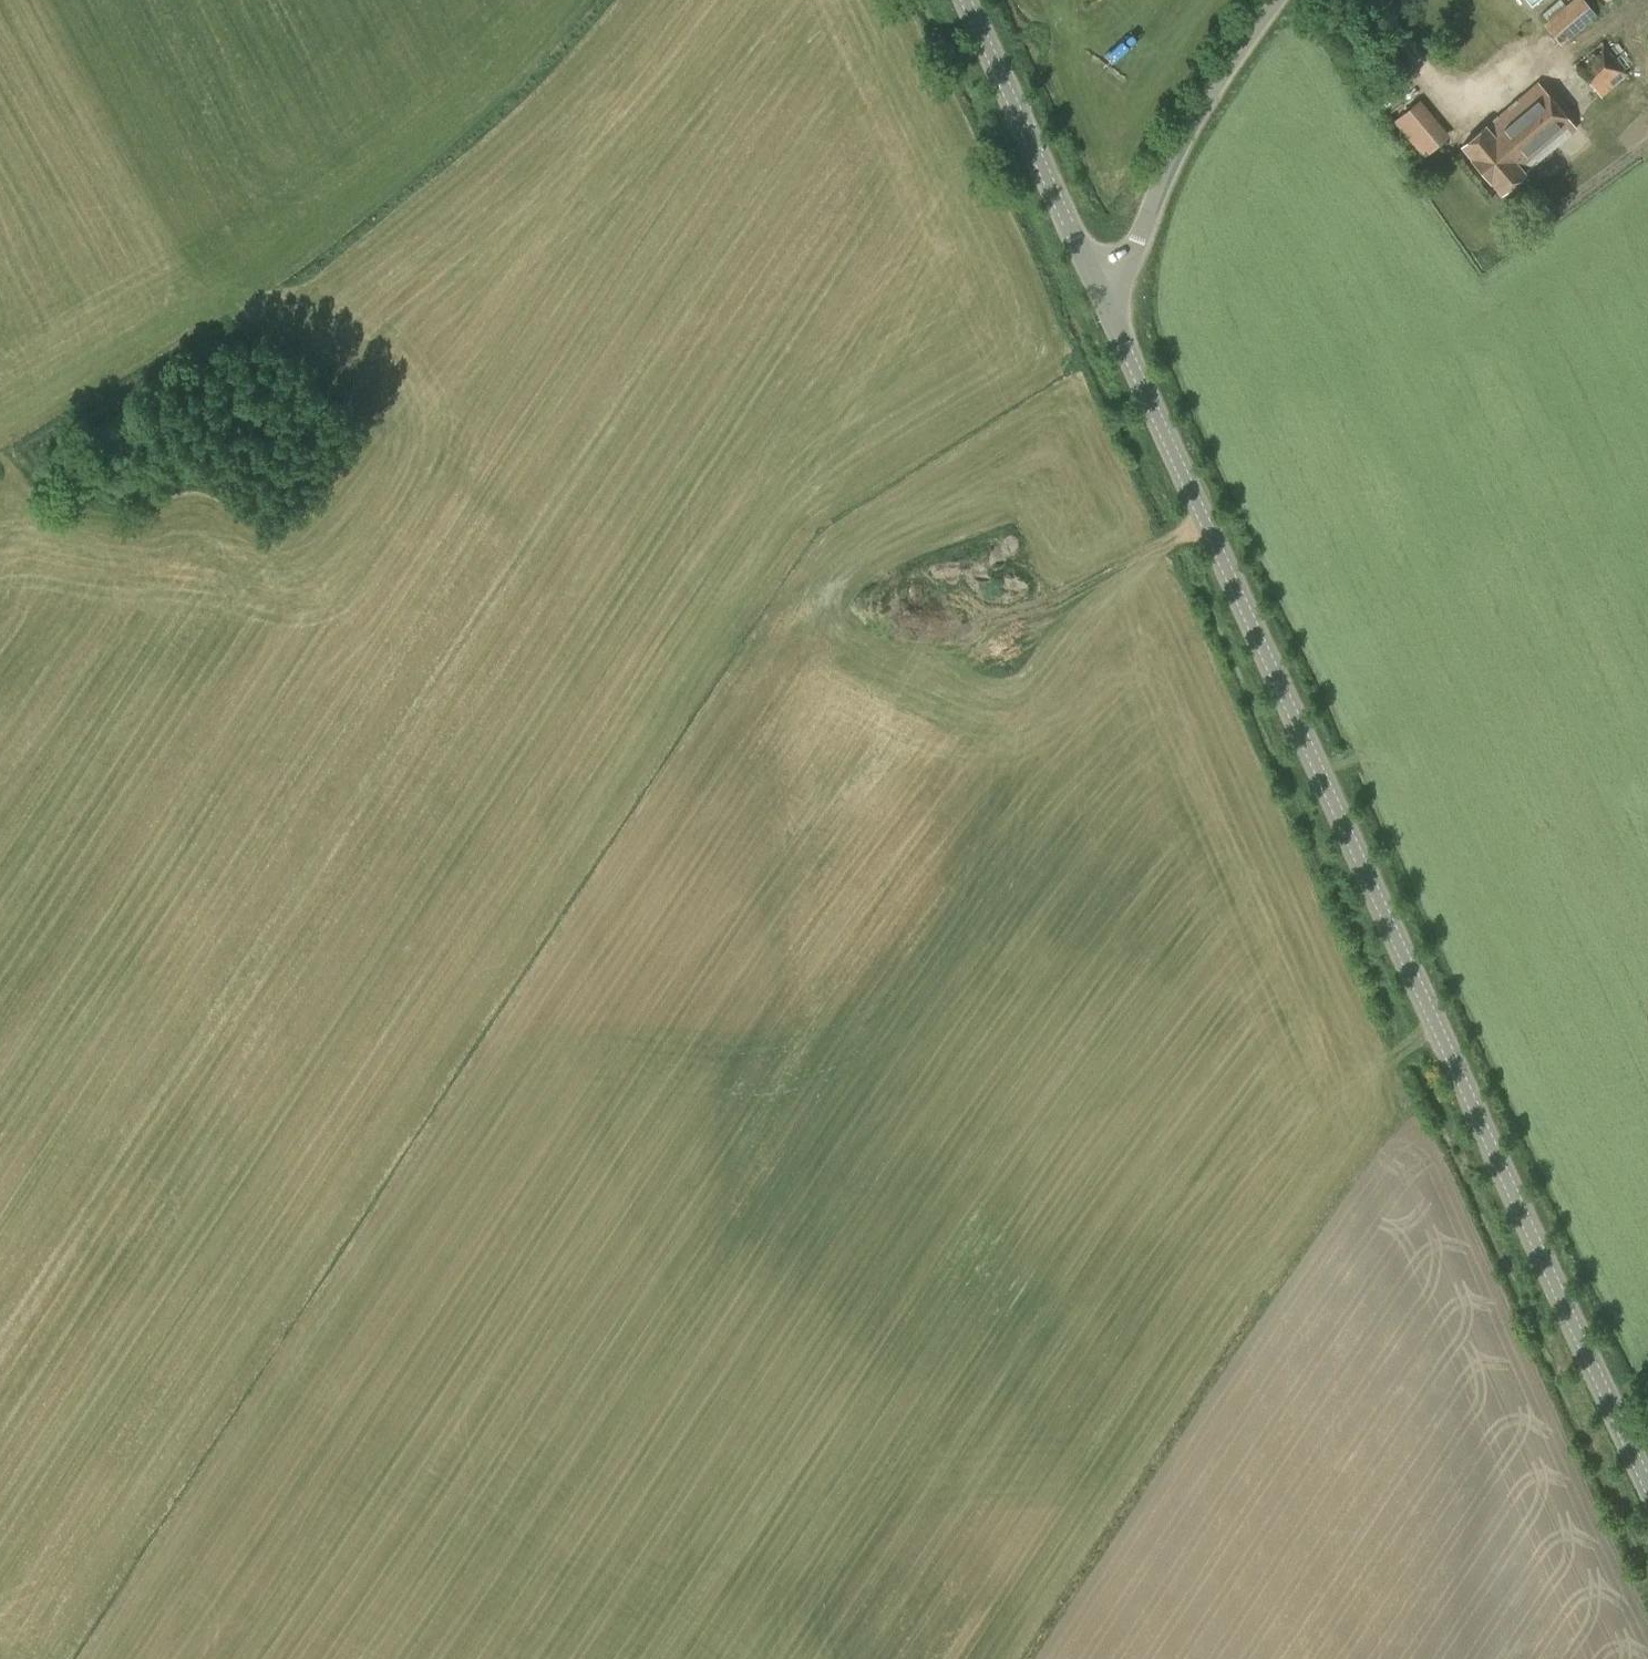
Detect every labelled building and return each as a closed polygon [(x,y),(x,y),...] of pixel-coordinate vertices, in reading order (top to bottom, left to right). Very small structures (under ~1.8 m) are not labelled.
[(1583,0),(1571,0),(1565,5),(1561,0),(1558,0),(1542,13),(1547,20),(1545,21),(1562,42),(1595,15),(1583,0)] [(1600,98),(1626,79),(1600,44),(1574,63),(1600,98)] [(1575,128),(1537,83),(1485,127),(1485,126),(1461,146),(1472,159),(1471,160),(1489,181),(1490,181),(1500,193),(1524,173),(1524,172),(1575,128)] [(1423,158),(1450,136),(1419,100),(1393,122),(1423,158)]
